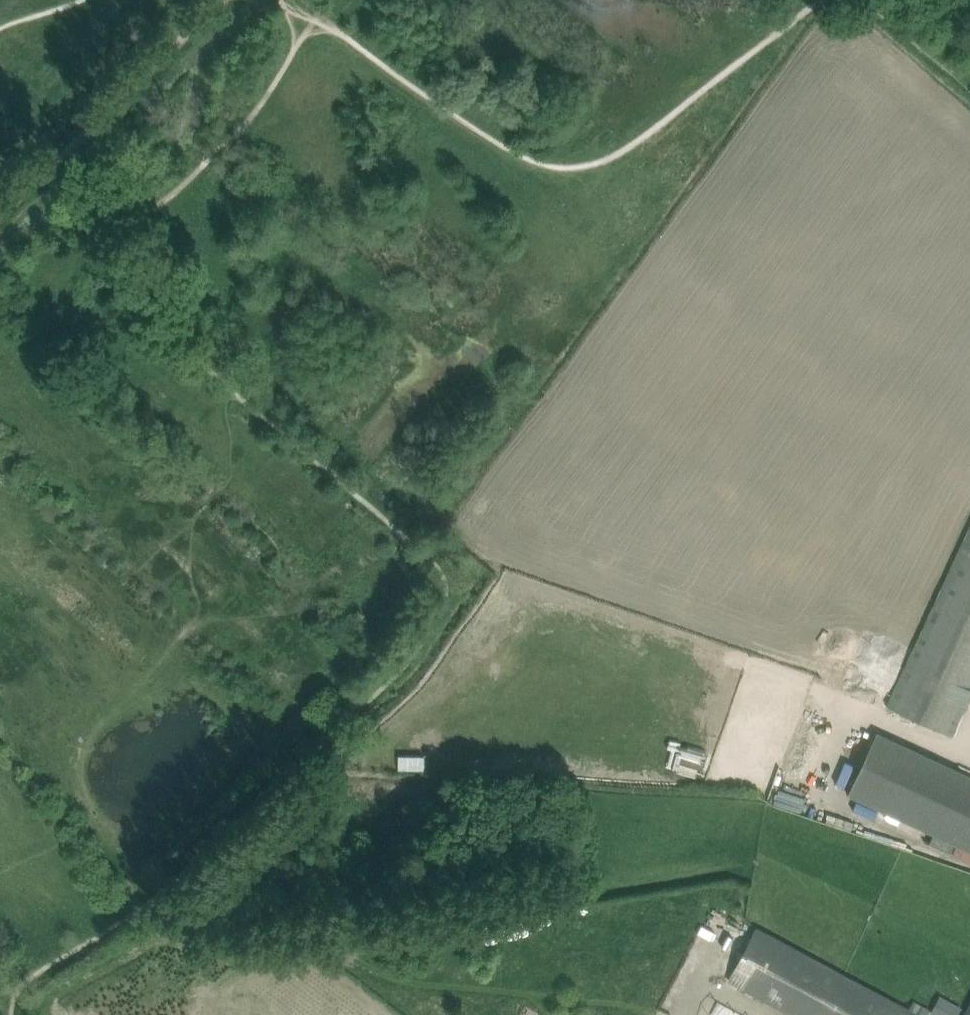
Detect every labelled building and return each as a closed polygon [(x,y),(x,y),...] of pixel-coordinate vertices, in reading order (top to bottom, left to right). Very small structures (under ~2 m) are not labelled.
[(952,734),(969,697),(969,532),(890,705),(952,734)] [(969,849),(969,777),(879,735),(851,794),(969,849)] [(731,979),(797,1014),(920,1014),(909,1009),(758,928),(731,979)] [(933,1010),(941,1014),(953,1014),(960,1003),(947,996),(944,1001),(939,999),(933,1010)] [(717,998),(708,1014),(749,1014),(717,998)] [(909,1009),(920,1014),(927,1014),(930,1009),(914,1000),(909,1009)]
